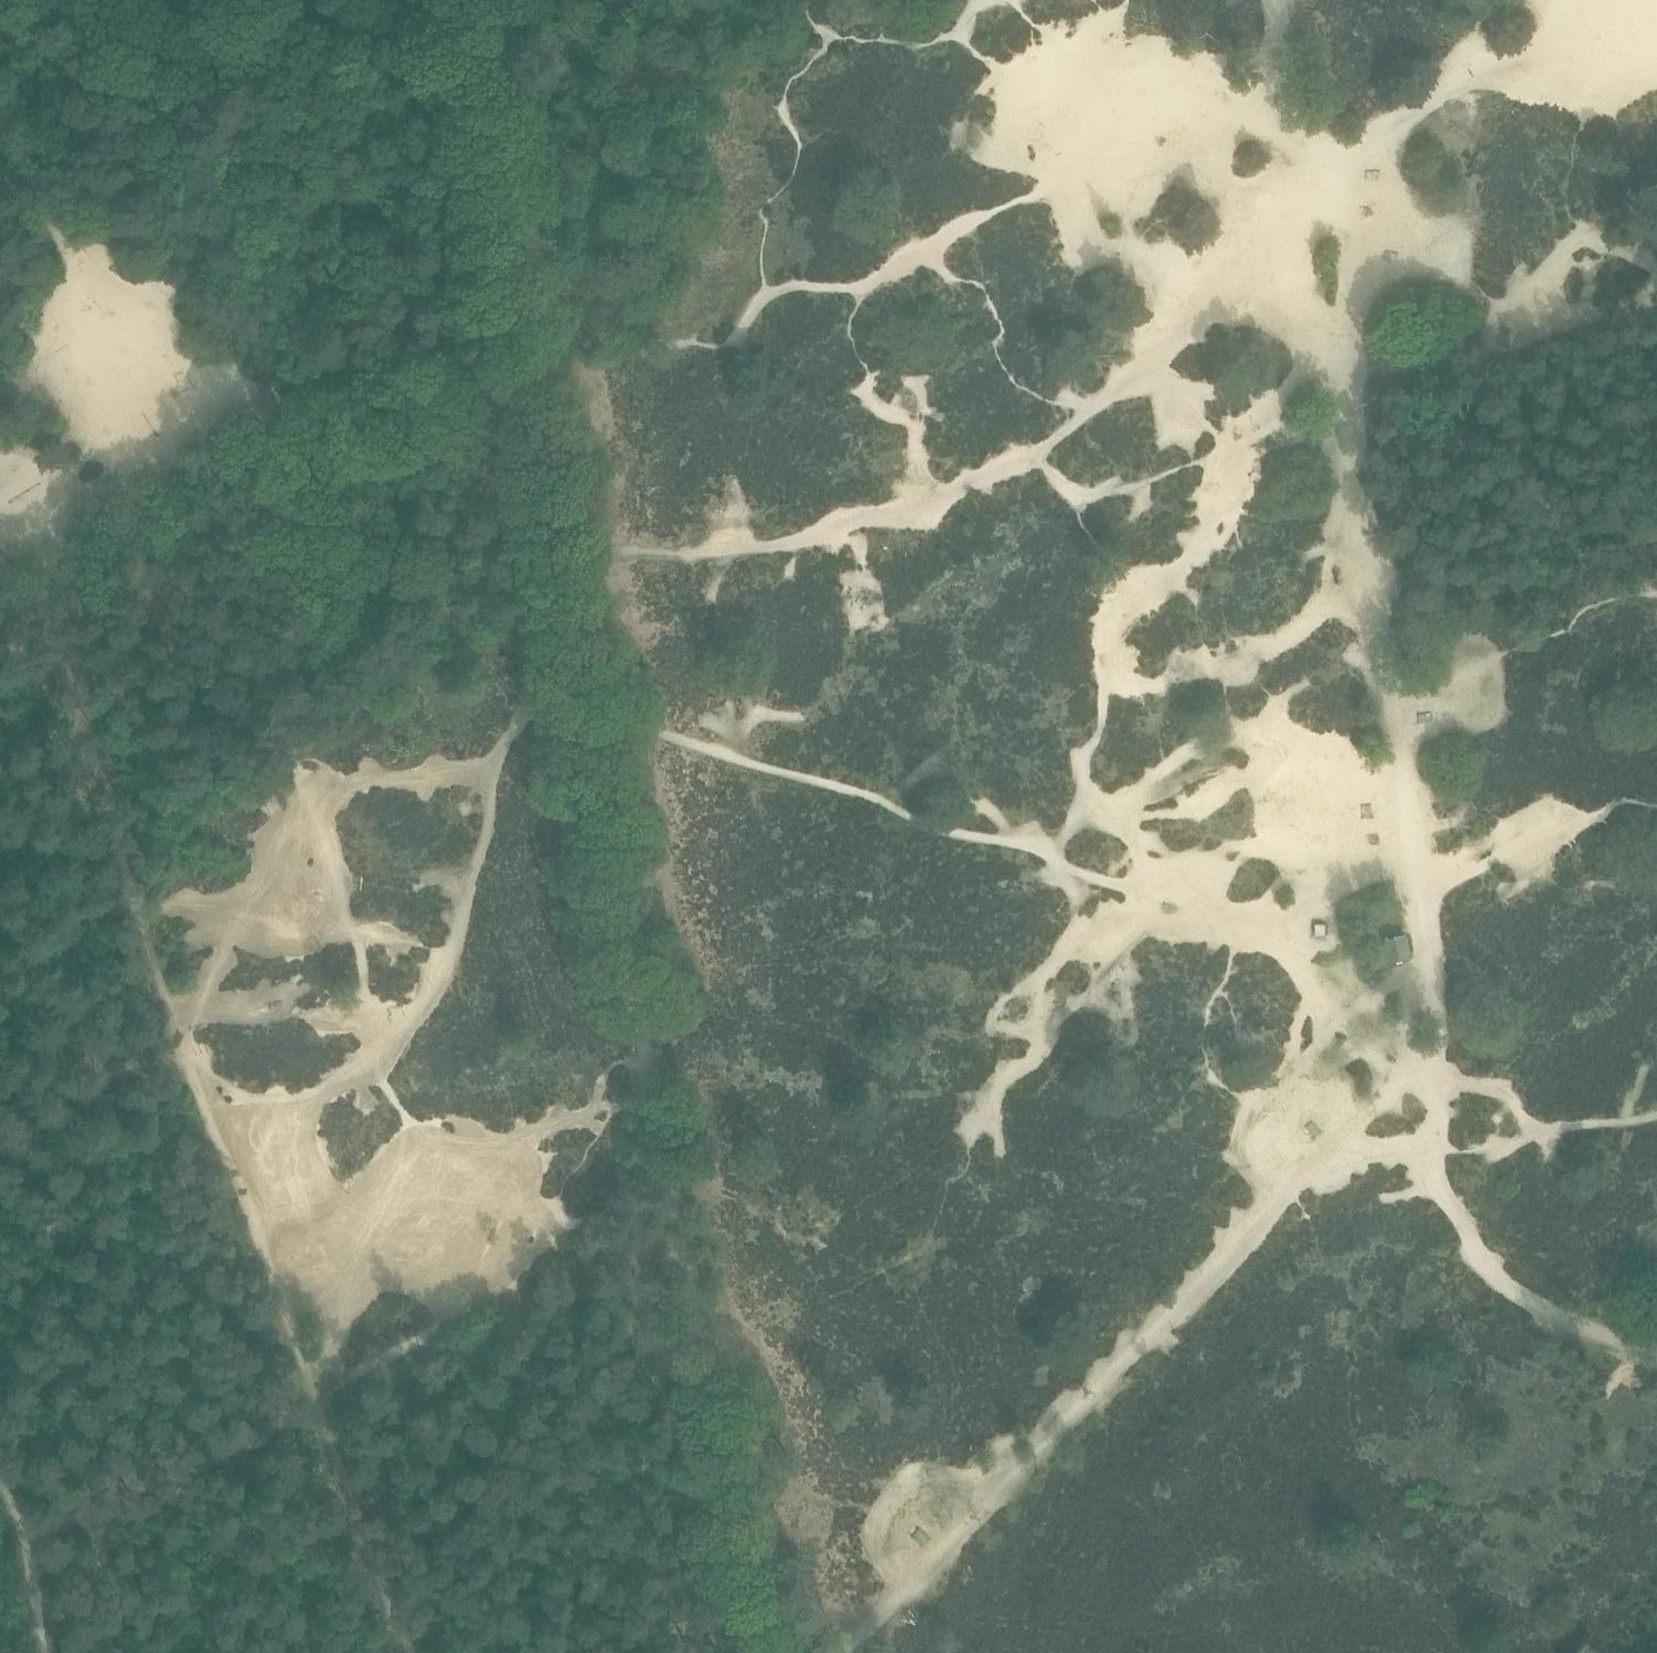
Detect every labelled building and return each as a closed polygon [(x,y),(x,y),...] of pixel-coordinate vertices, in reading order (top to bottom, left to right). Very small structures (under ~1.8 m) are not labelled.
[(1385,939),(1388,959),(1408,956),(1405,935),(1385,939)]
